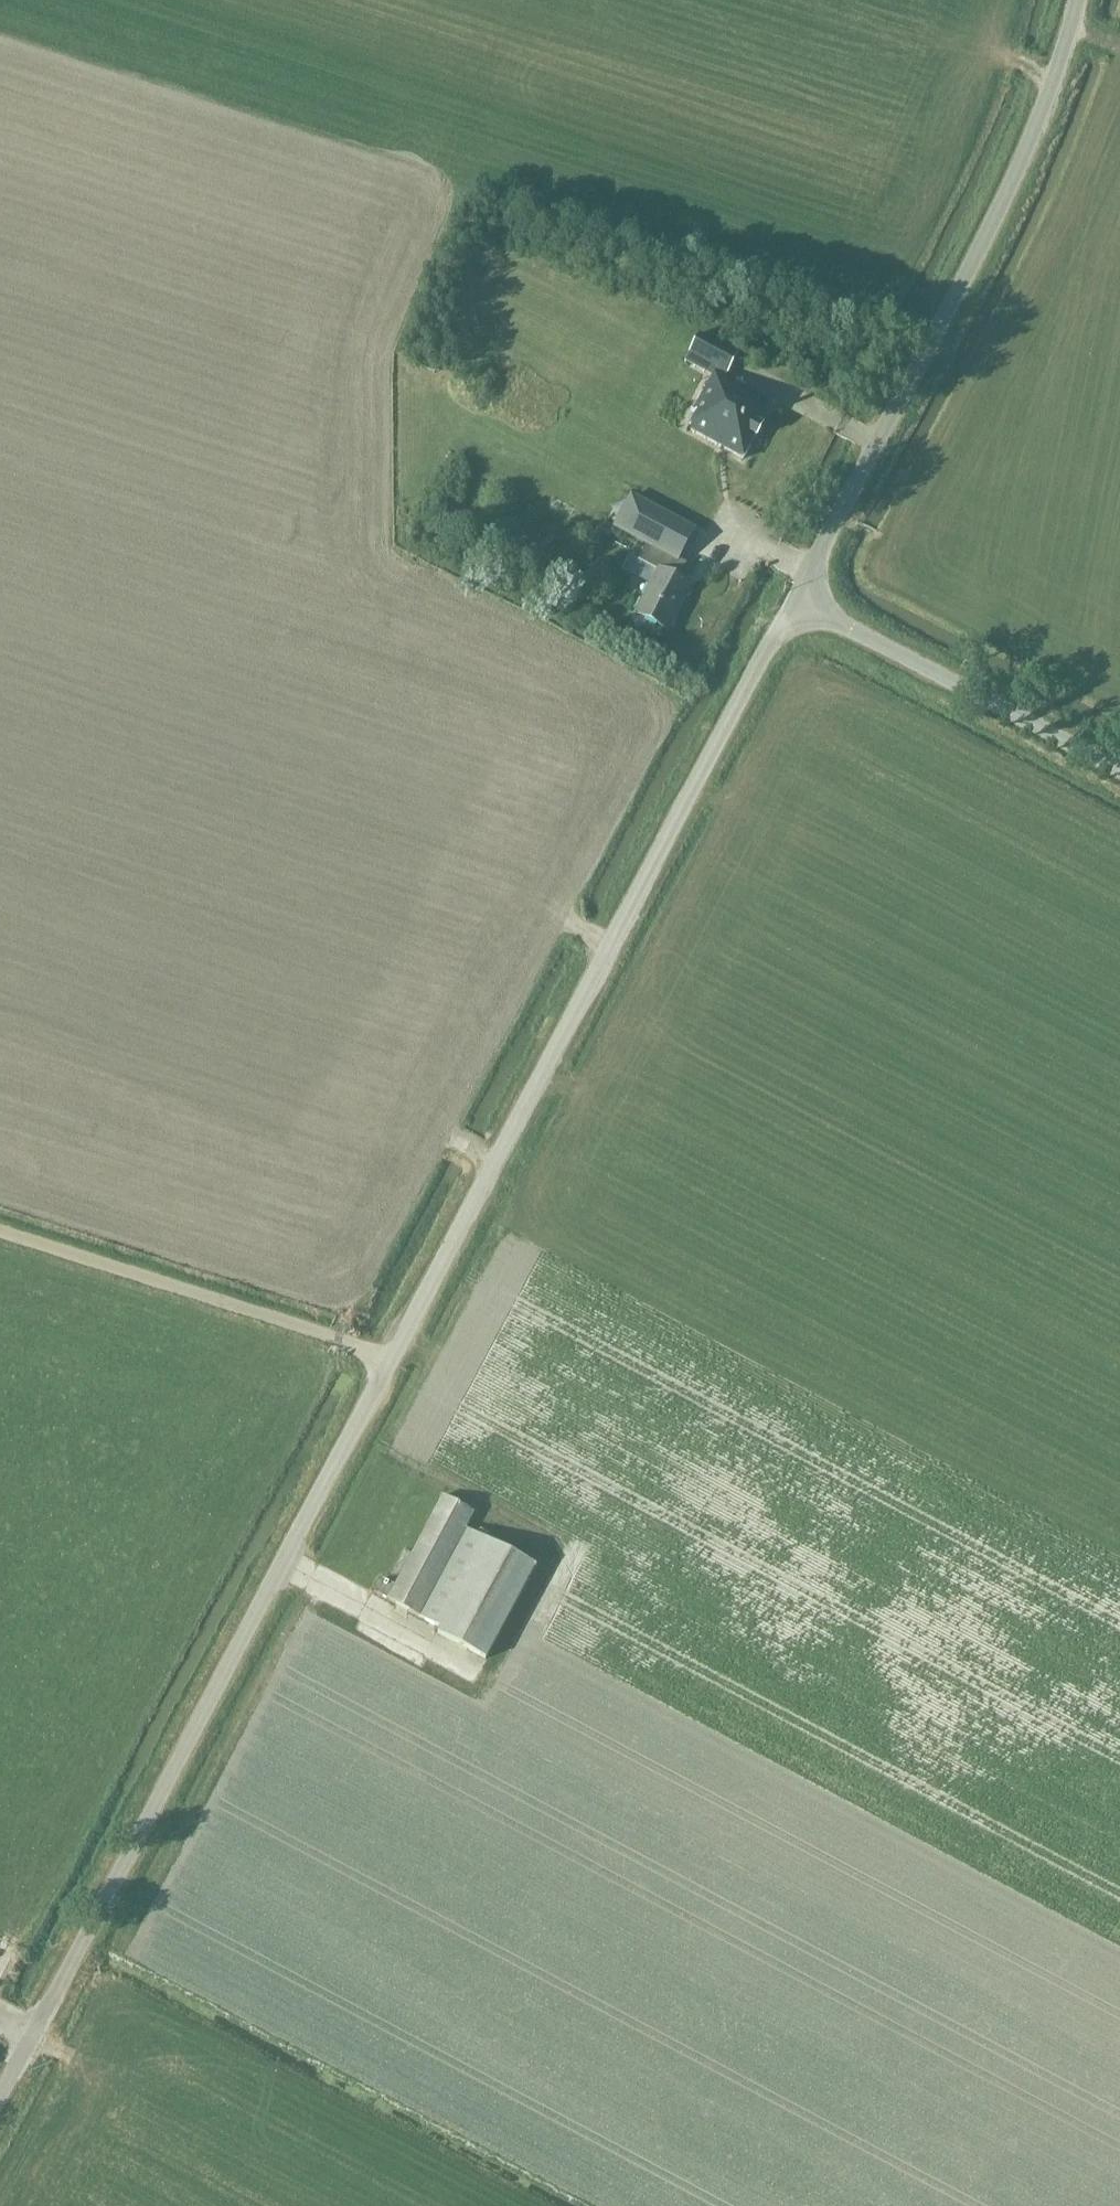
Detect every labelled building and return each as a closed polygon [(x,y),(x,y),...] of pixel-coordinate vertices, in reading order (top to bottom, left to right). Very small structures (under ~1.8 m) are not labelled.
[(734,357),(695,336),(686,354),(715,369),(712,375),(710,374),(690,413),(694,415),(685,431),(740,460),(751,438),(753,439),(759,427),(757,426),(769,405),(720,379),(723,373),(725,374),(734,357)] [(614,525),(603,519),(596,531),(607,537),(614,525)] [(633,614),(667,632),(690,587),(678,581),(686,565),(678,560),(646,544),(638,561),(656,571),(633,614)] [(485,1658),(536,1565),(466,1529),(474,1512),(440,1495),(394,1584),(381,1578),(374,1592),(440,1626),(437,1632),(485,1658)]
